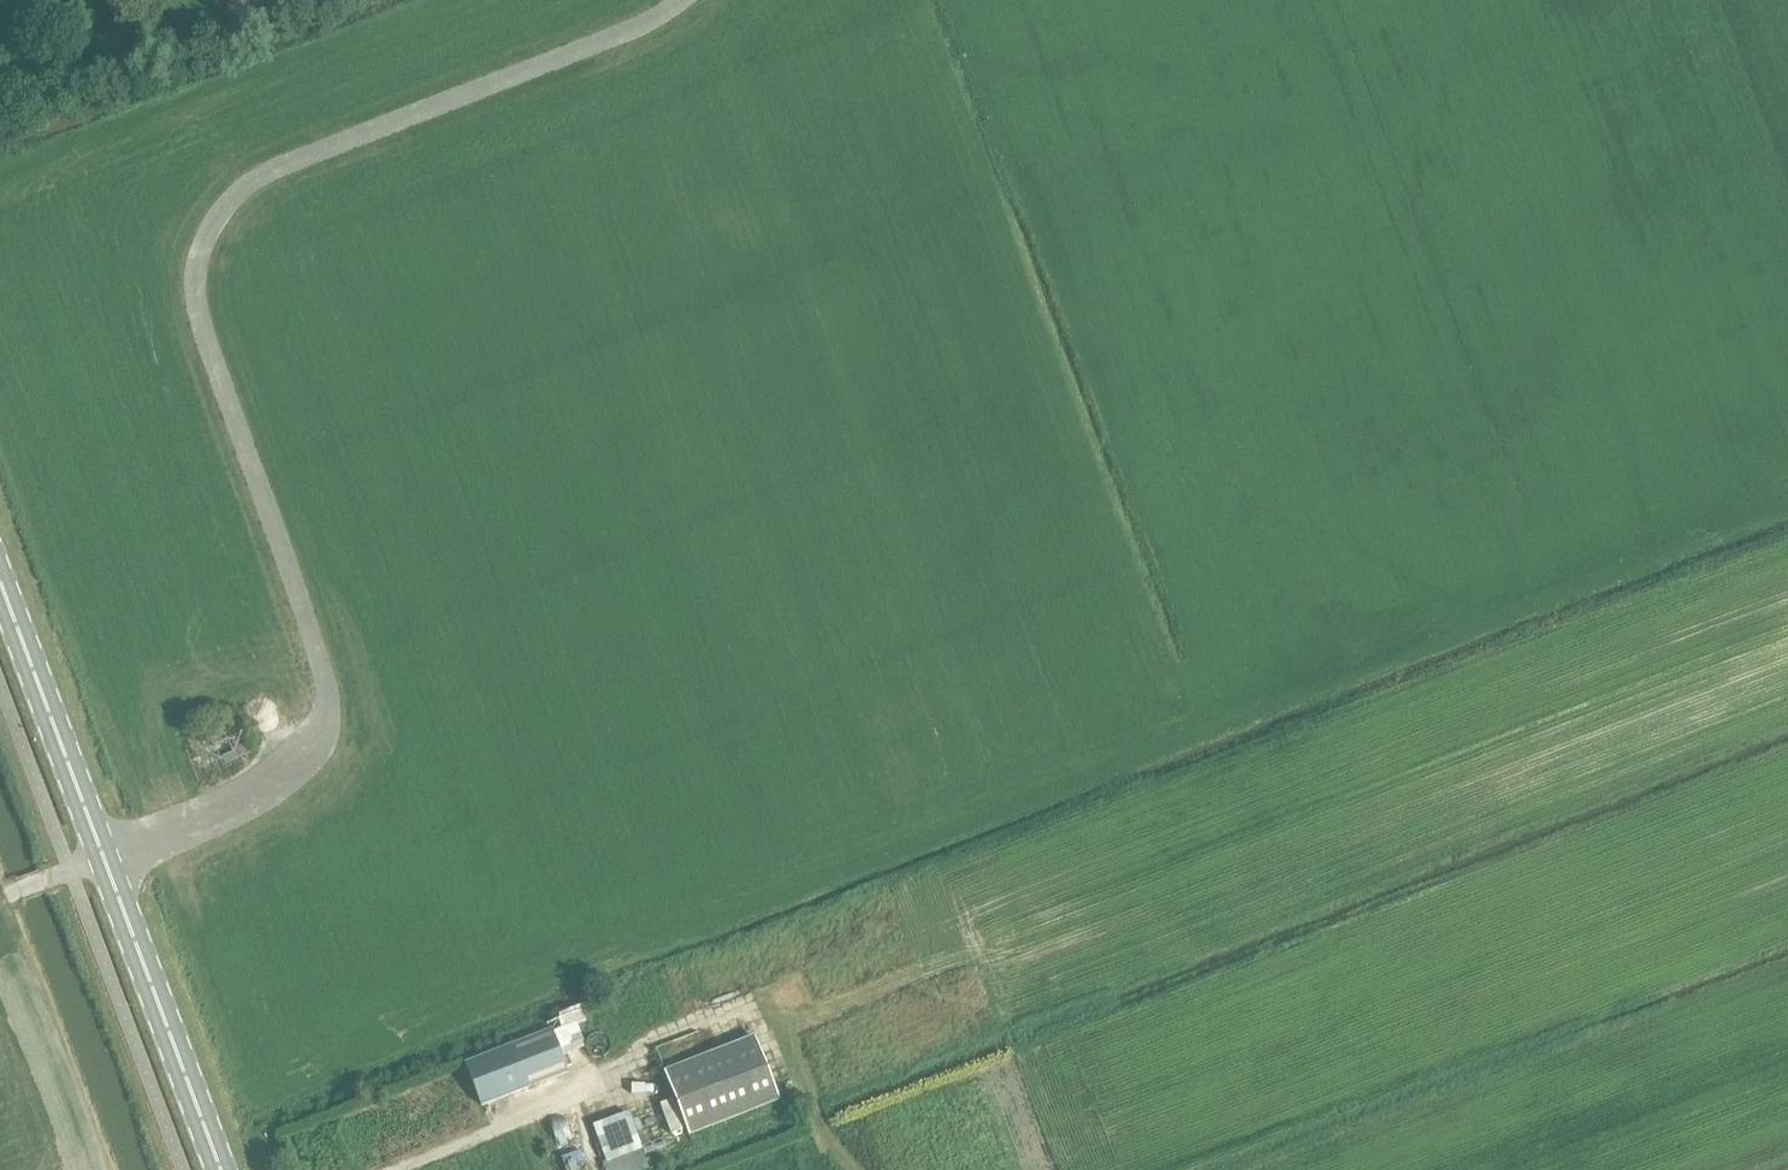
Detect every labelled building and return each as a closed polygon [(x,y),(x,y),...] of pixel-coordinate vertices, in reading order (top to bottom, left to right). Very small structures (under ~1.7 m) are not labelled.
[(199,774),(242,758),(229,722),(186,738),(199,774)] [(482,1106),(569,1072),(553,1030),(466,1065),(482,1106)] [(753,1037),(664,1072),(690,1137),(779,1102),(753,1037)] [(592,1123),(611,1169),(638,1169),(652,1164),(629,1108),(592,1123)]
